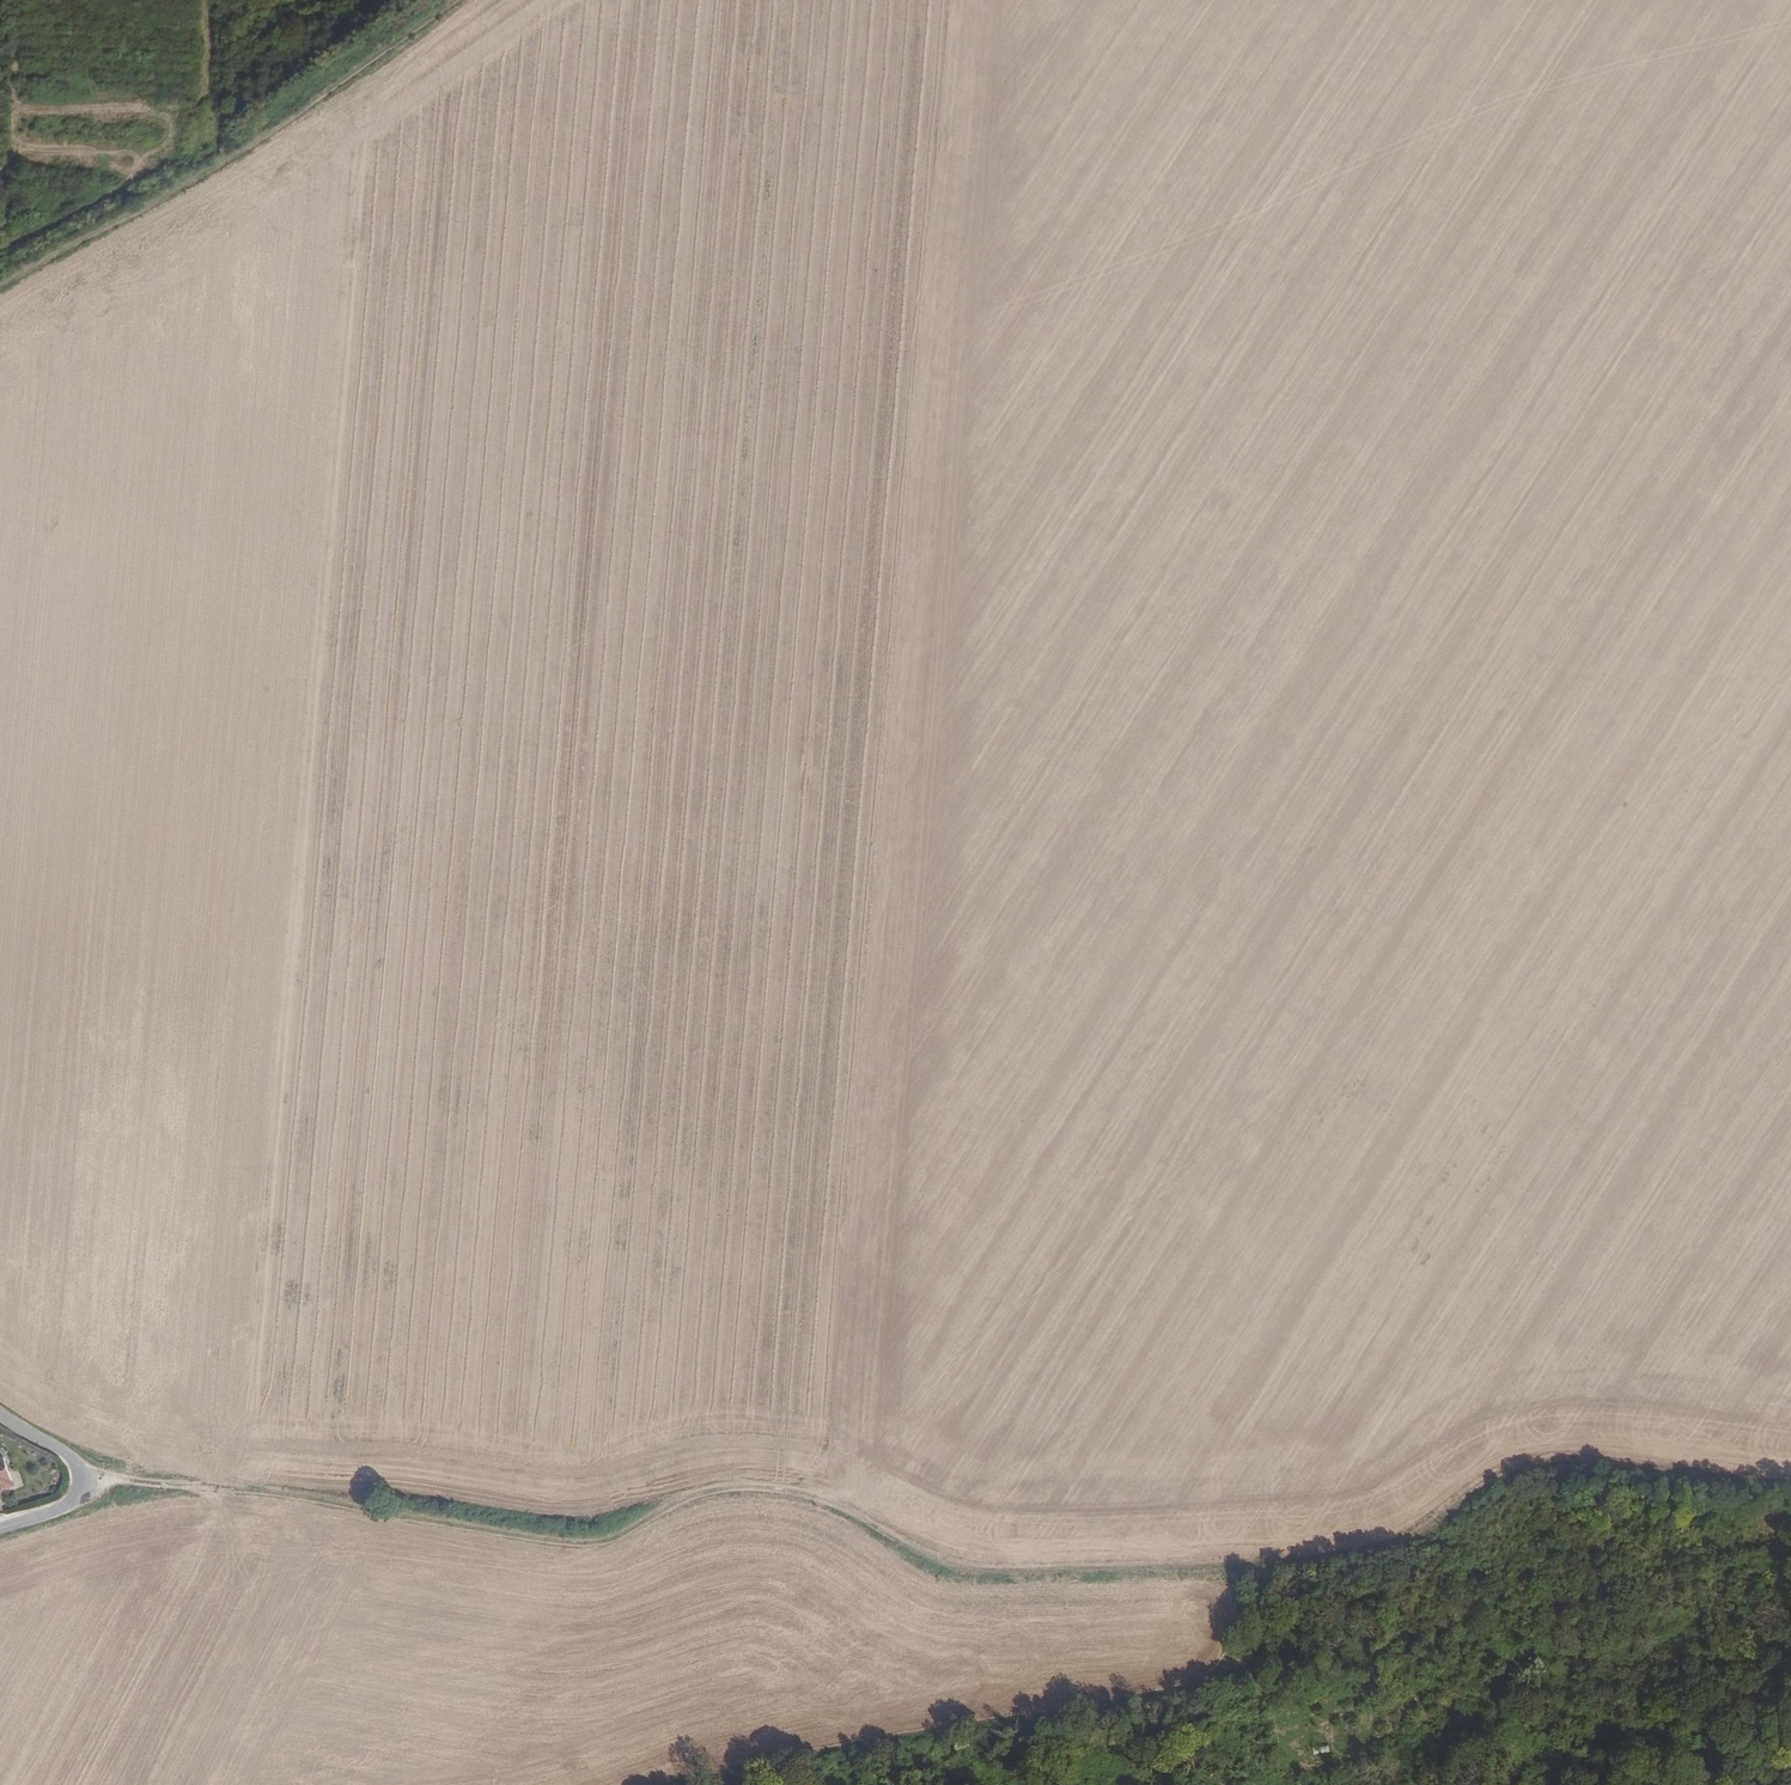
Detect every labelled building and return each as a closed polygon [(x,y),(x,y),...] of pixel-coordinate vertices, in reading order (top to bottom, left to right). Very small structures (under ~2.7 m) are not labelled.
[(0,1459),(0,1491),(0,1492),(14,1488),(4,1457),(0,1459)] [(1595,1733),(1594,1717),(1580,1718),(1581,1734),(1595,1733)]
